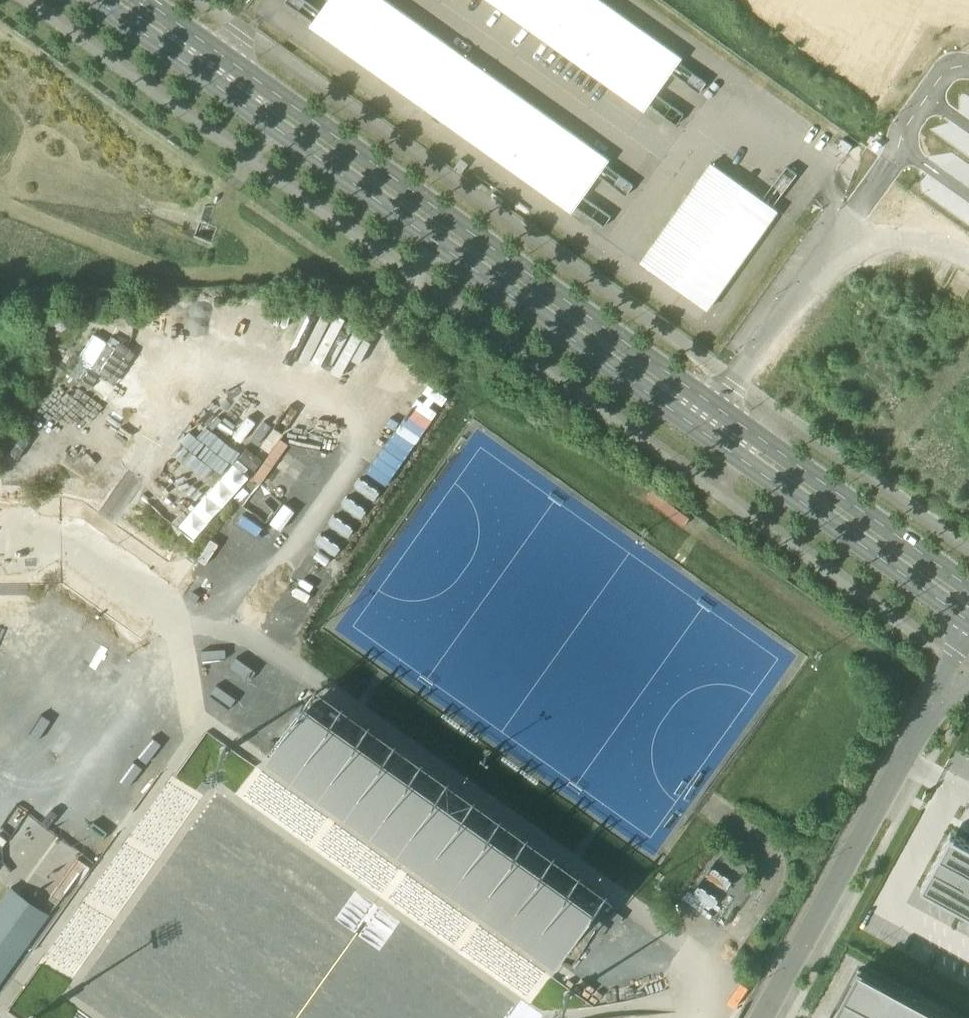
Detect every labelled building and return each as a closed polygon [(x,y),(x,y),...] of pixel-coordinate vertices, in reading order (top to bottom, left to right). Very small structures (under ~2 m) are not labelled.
[(321,12),(304,0),(286,0),(285,2),(314,22),(321,12)] [(311,26),(572,212),(576,207),(583,197),(599,176),(606,165),(609,161),(385,0),(330,0),(321,12),(314,22),(311,26)] [(644,109),(648,103),(655,94),(670,72),(678,62),(680,58),(599,0),(491,0),(644,109)] [(706,82),(678,62),(670,72),(699,93),(706,82)] [(683,114),(655,94),(648,103),(676,124),(683,114)] [(853,146),(842,139),(837,148),(847,155),(853,146)] [(633,184),(606,165),(599,176),(625,195),(633,184)] [(762,200),(711,165),(642,263),(707,308),(776,210),(772,207),(762,200)] [(787,167),(762,200),(772,207),(797,174),(787,167)] [(610,217),(583,197),(576,207),(603,226),(610,217)] [(103,361),(114,338),(100,331),(90,354),(103,361)] [(374,437),(372,433),(362,439),(376,462),(407,444),(396,424),(374,437)] [(378,509),(378,491),(350,491),(351,509),(378,509)] [(199,563),(176,598),(192,608),(215,574),(199,563)] [(258,757),(230,797),(524,1007),(553,966),(605,893),(311,683),(258,757)] [(174,776),(40,963),(70,984),(203,797),(174,776)] [(12,824),(15,827),(29,806),(15,796),(0,817),(0,841),(12,824)] [(920,885),(968,911),(968,838),(950,828),(920,885)] [(722,849),(687,903),(715,921),(750,867),(722,849)] [(0,912),(0,978),(42,919),(11,897),(0,912)] [(860,969),(833,1017),(950,1017),(860,969)]
